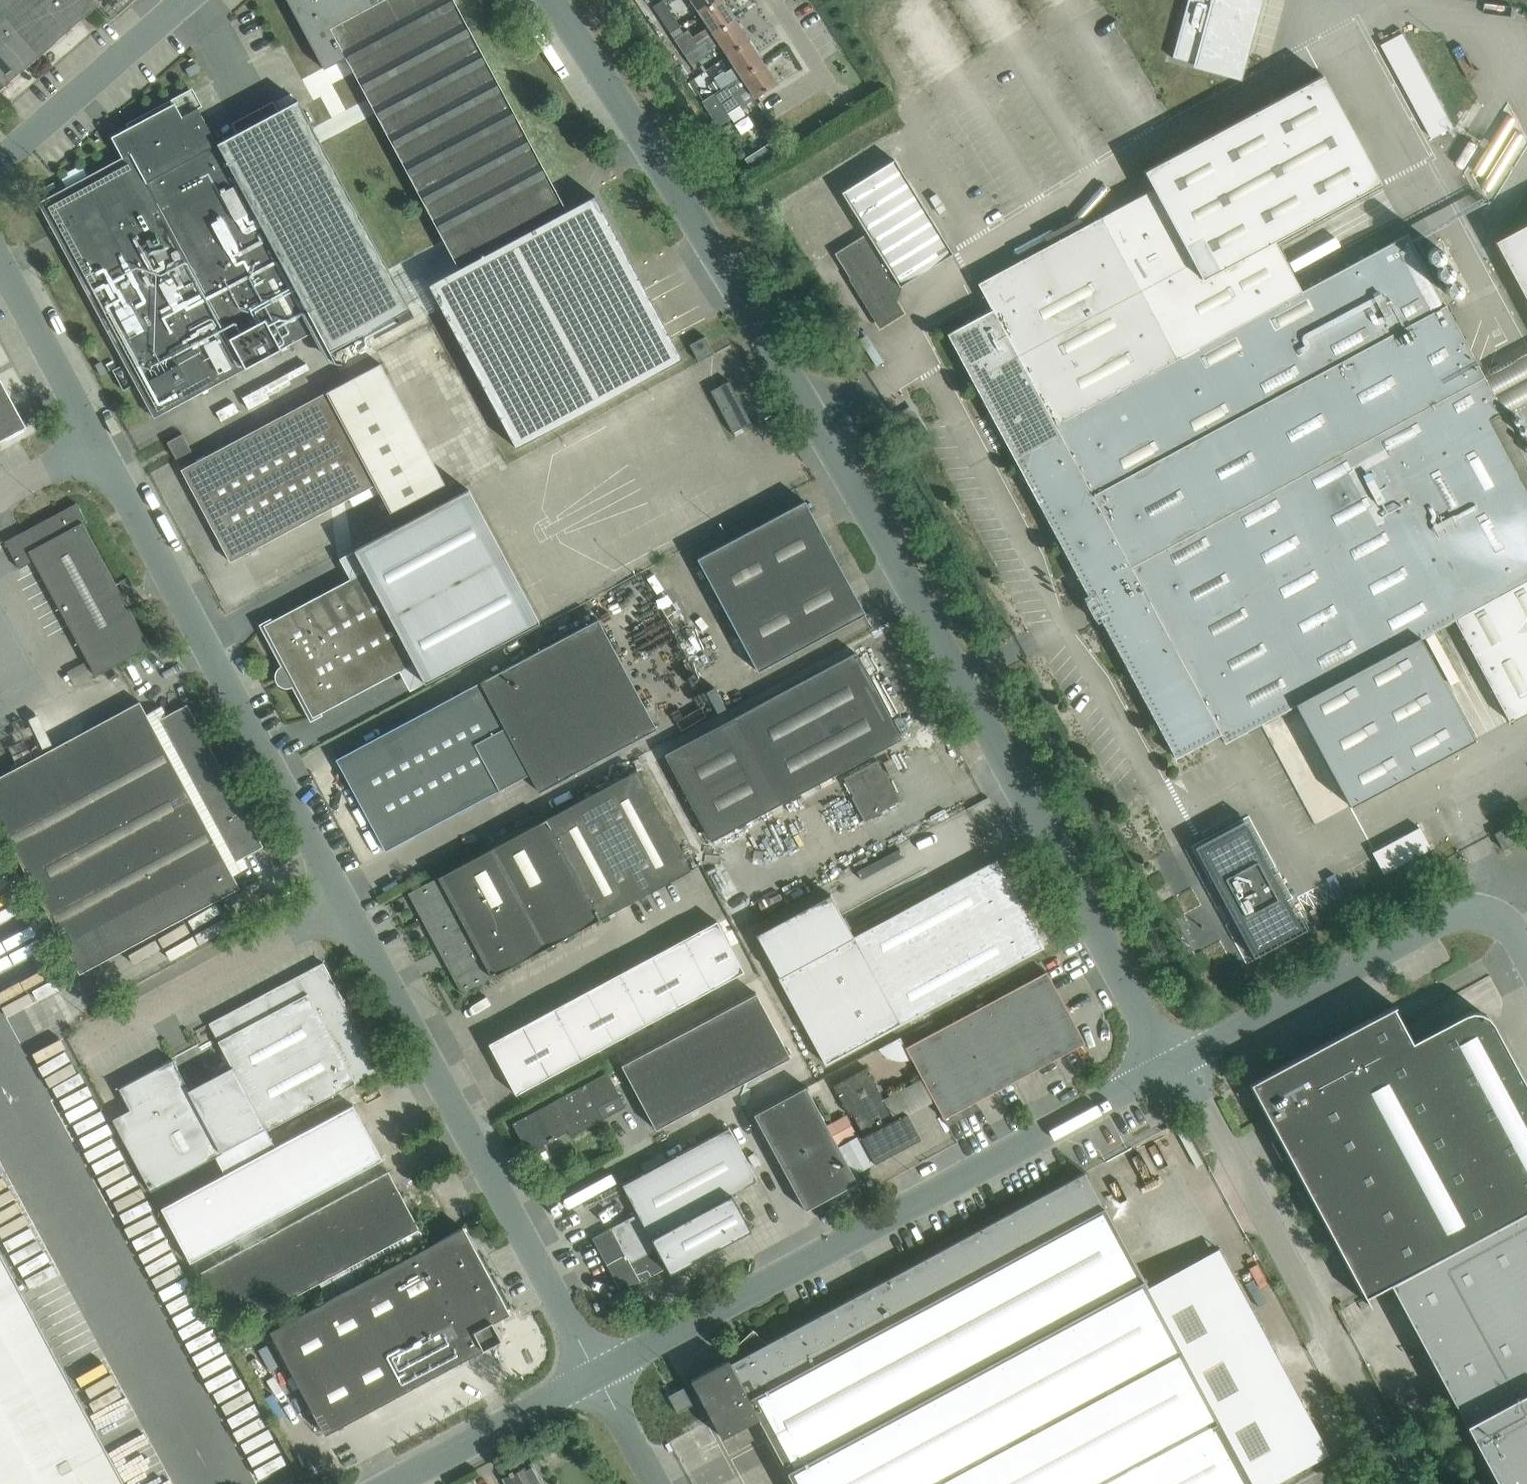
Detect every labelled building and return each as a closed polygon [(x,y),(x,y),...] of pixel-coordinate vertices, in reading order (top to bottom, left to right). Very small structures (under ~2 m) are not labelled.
[(97,0),(0,0),(0,91),(100,4),(97,0)] [(383,0),(287,0),(309,40),(383,0)] [(455,3),(454,0),(383,0),(309,40),(324,68),(347,56),(461,268),(567,211),(455,3)] [(670,33),(680,27),(662,0),(653,6),(670,33)] [(722,0),(701,14),(709,26),(693,37),(688,30),(674,39),(686,56),(708,41),(715,36),(736,21),(722,0)] [(701,14),(722,0),(692,0),(701,14)] [(1172,56),(1198,63),(1239,74),(1259,0),(1187,0),(1172,56)] [(751,44),(736,21),(715,36),(730,58),(751,44)] [(714,50),(708,41),(686,56),(692,65),(714,50)] [(732,84),(764,64),(751,44),(730,58),(735,66),(725,73),(732,84)] [(777,84),(764,64),(732,84),(723,90),(715,95),(703,103),(707,110),(720,102),(727,113),(741,104),(743,106),(777,84)] [(732,84),(725,73),(724,71),(714,77),(723,90),(732,84)] [(1274,240),(1379,182),(1322,75),(1144,170),(1154,188),(1202,279),(1274,240)] [(217,145),(217,144),(190,94),(129,127),(111,136),(123,157),(130,153),(146,183),(217,145)] [(298,100),(279,111),(274,101),(232,123),(237,133),(217,144),(217,145),(318,329),(334,360),(415,317),(298,100)] [(754,171),(777,157),(769,143),(746,158),(754,171)] [(318,329),(217,145),(146,183),(246,368),(318,329)] [(246,368),(146,183),(130,153),(123,157),(39,202),(51,225),(48,227),(51,234),(55,232),(154,417),(246,368)] [(902,312),(896,302),(901,288),(900,285),(952,253),(894,159),(842,192),(867,233),(835,253),(880,326),(902,312)] [(1053,424),(1301,291),(1274,240),(1202,279),(1154,188),(978,283),(992,309),(1053,424)] [(595,195),(567,211),(461,268),(429,285),(516,447),(682,358),(595,195)] [(1501,242),(1526,289),(1526,228),(1501,242)] [(1407,234),(1301,291),(1053,424),(1059,434),(1220,734),(1225,742),(1296,704),(1420,637),(1454,619),(1526,580),(1526,456),(1407,234)] [(1059,434),(1053,424),(992,309),(947,333),(1014,458),(1059,434)] [(698,361),(714,353),(705,336),(689,344),(698,361)] [(381,363),(325,393),(374,484),(390,512),(445,483),(381,363)] [(26,427),(0,377),(0,441),(26,427)] [(752,422),(730,380),(711,390),(733,432),(752,422)] [(374,484),(325,393),(182,469),(230,561),(374,484)] [(182,433),(182,434),(167,442),(176,459),(192,450),(182,433)] [(1220,734),(1059,434),(1014,458),(1175,758),(1220,734)] [(354,550),(366,571),(414,662),(425,683),(539,622),(468,489),(354,550)] [(865,613),(822,534),(805,500),(697,558),(758,671),(865,613)] [(150,646),(130,610),(83,523),(85,522),(86,523),(87,522),(76,503),(75,503),(76,504),(6,541),(6,540),(5,541),(18,567),(34,559),(96,675),(150,646)] [(264,625),(313,717),(414,662),(366,571),(264,625)] [(119,581),(124,591),(133,586),(128,577),(119,581)] [(1454,619),(1509,720),(1526,711),(1526,580),(1454,619)] [(596,620),(479,682),(529,773),(539,791),(553,783),(655,728),(596,620)] [(1474,739),(1420,637),(1296,704),(1350,806),(1474,739)] [(856,652),(839,662),(664,755),(710,840),(902,738),(856,652)] [(529,773),(479,682),(476,676),(460,684),(464,690),(389,730),(336,759),(385,850),(485,797),(487,801),(502,793),(500,789),(529,773)] [(226,776),(187,704),(159,719),(161,724),(154,728),(140,701),(0,776),(0,825),(29,879),(226,776)] [(878,760),(860,769),(844,778),(853,796),(851,797),(864,820),(865,819),(867,821),(882,812),(881,810),(900,800),(878,760)] [(637,770),(546,819),(599,919),(690,870),(637,770)] [(240,887),(230,870),(225,861),(233,857),(235,861),(263,846),(226,776),(29,879),(80,973),(240,887)] [(599,919),(546,819),(408,893),(462,993),(599,919)] [(1284,895),(1246,825),(1201,849),(1256,951),(1302,927),(1284,895)] [(1494,833),(1503,849),(1515,843),(1505,827),(1494,833)] [(996,860),(854,937),(901,1024),(1043,947),(996,860)] [(831,894),(756,934),(779,977),(826,1064),(901,1024),(854,937),(831,894)] [(488,1043),(516,1094),(744,971),(717,920),(488,1043)] [(380,1069),(347,1007),(323,962),(209,1023),(237,1075),(264,1128),(266,1130),(380,1069)] [(1047,971),(1029,981),(906,1047),(948,1126),(967,1116),(965,1112),(978,1105),(976,1101),(1085,1043),(1047,971)] [(758,993),(621,1065),(656,1131),(792,1058),(758,993)] [(1493,1022),(1492,1022),(1487,1015),(1480,1012),(1472,1011),(1464,1013),(1411,1041),(1393,1007),(1396,1005),(1395,1005),(1268,1073),(1273,1082),(1265,1087),(1261,1091),(1260,1095),(1261,1101),(1260,1101),(1370,1305),(1371,1305),(1366,1296),(1390,1283),(1526,1209),(1526,1086),(1493,1022)] [(194,1098),(173,1059),(119,1088),(130,1109),(112,1119),(148,1185),(150,1190),(222,1153),(221,1151),(194,1098)] [(890,1103),(887,1105),(867,1068),(834,1085),(848,1113),(851,1112),(864,1136),(861,1138),(875,1163),(921,1139),(907,1113),(890,1103)] [(570,1136),(603,1119),(626,1106),(607,1072),(512,1123),(528,1152),(531,1157),(546,1149),(544,1144),(553,1139),(552,1137),(567,1129),(570,1136)] [(264,1128),(237,1075),(194,1098),(221,1151),(264,1128)] [(854,1184),(858,1182),(806,1085),(753,1114),(805,1210),(850,1186),(851,1189),(856,1187),(854,1184)] [(270,1218),(364,1168),(382,1159),(353,1105),(163,1207),(192,1261),(257,1226),(270,1218)] [(729,1127),(622,1184),(637,1213),(592,1237),(621,1291),(667,1267),(651,1237),(732,1194),(758,1180),(729,1127)] [(427,1244),(419,1229),(388,1171),(277,1231),(264,1238),(199,1273),(229,1330),(318,1283),(326,1297),(427,1244)] [(1136,1269),(1084,1172),(766,1343),(762,1339),(756,1344),(750,1338),(728,1359),(759,1417),(795,1483),(1253,1483),(1136,1269)] [(751,1229),(732,1194),(651,1237),(667,1267),(670,1273),(751,1229)] [(1390,1283),(1465,1422),(1498,1483),(1526,1483),(1526,1209),(1390,1283)] [(325,1434),(493,1344),(502,1339),(492,1322),(509,1313),(463,1227),(270,1331),(325,1434)] [(0,1251),(0,1483),(125,1483),(0,1251)] [(759,1417),(728,1359),(691,1379),(722,1437),(759,1417)] [(678,1412),(693,1404),(684,1387),(668,1395),(678,1412)] [(536,1469),(525,1466),(514,1472),(512,1469),(508,1471),(510,1474),(502,1478),(506,1483),(544,1483),(536,1469)]
